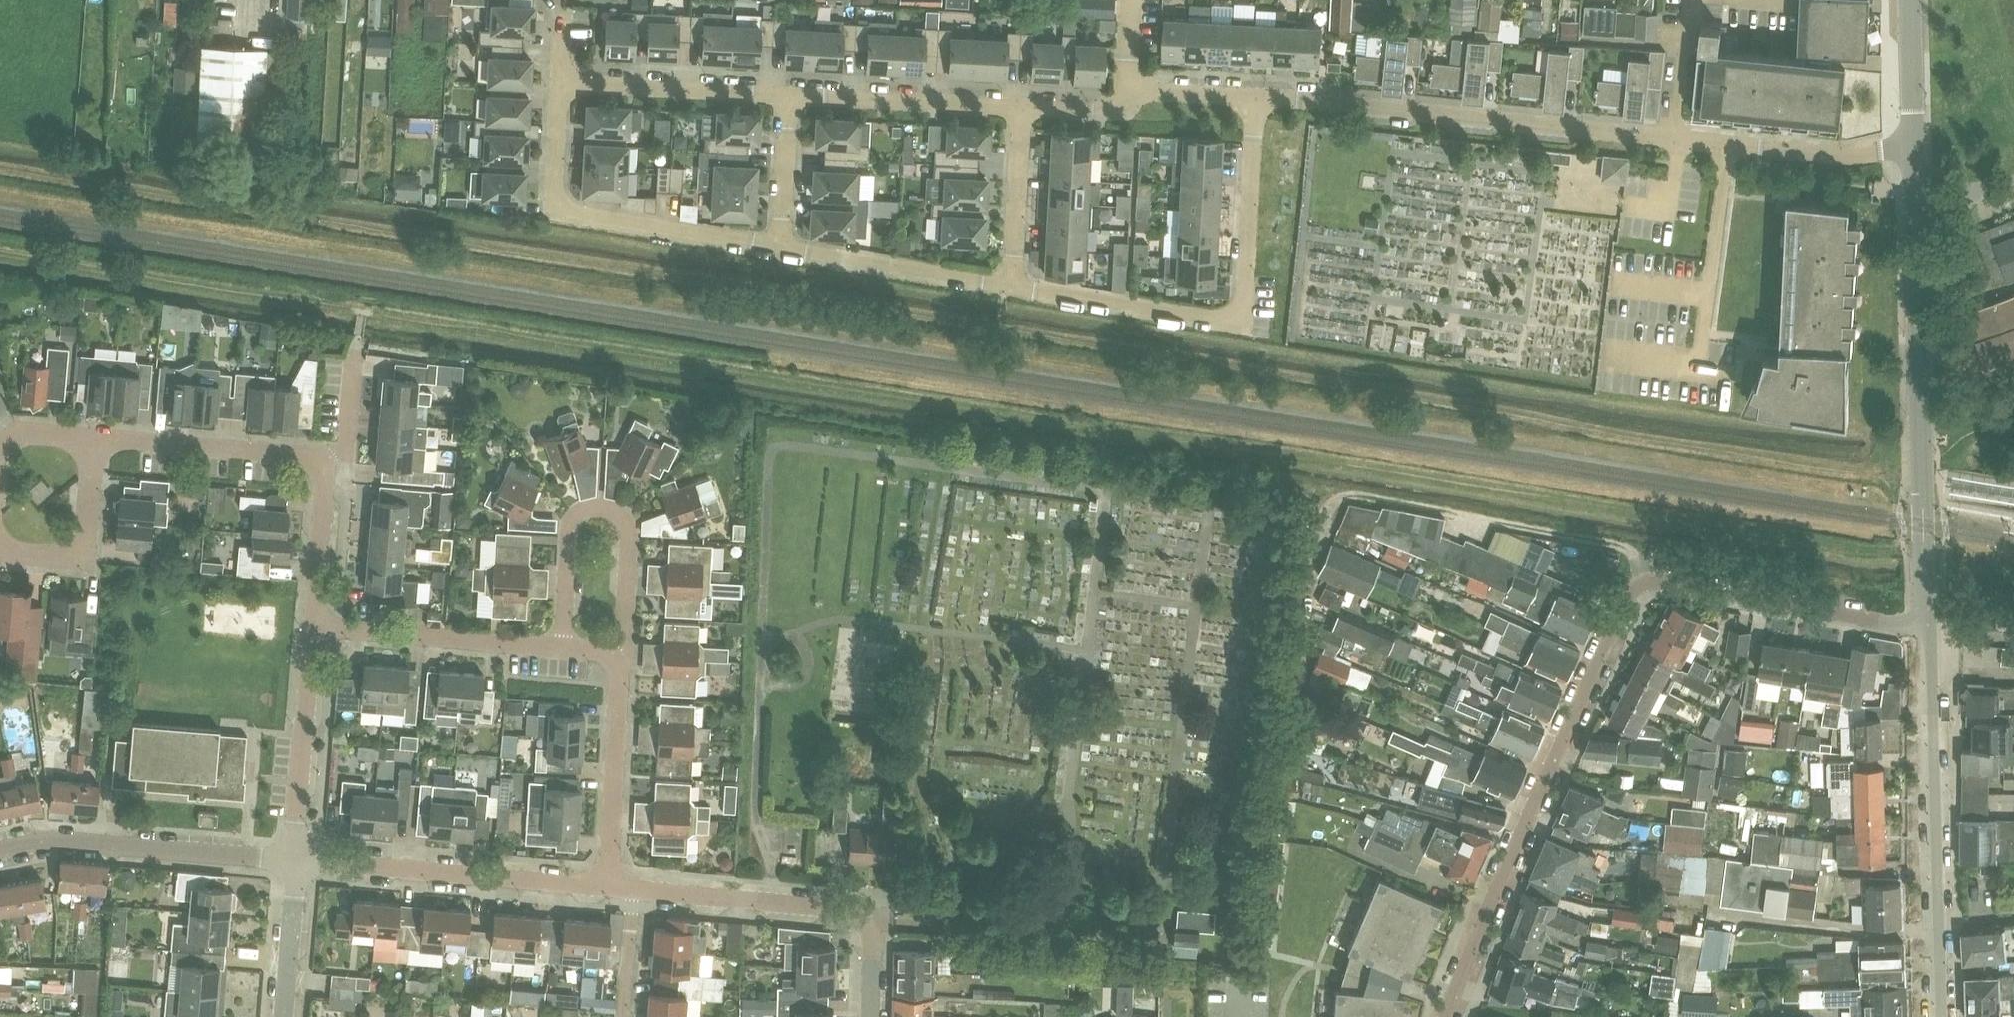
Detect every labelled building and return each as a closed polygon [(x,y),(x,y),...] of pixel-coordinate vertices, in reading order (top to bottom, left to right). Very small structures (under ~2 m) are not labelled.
[(288,14),(308,15),(308,14),(309,0),(289,0),(288,14)] [(329,18),(345,19),(346,0),(331,0),(329,18)] [(396,11),(413,12),(414,0),(397,0),(396,11)] [(423,10),(449,12),(450,0),(424,0),(423,10)] [(631,10),(636,11),(635,20),(606,19),(605,34),(602,34),(602,47),(605,48),(604,53),(634,55),(635,37),(648,38),(649,11),(648,11),(649,0),(632,0),(631,10)] [(1000,10),(1015,10),(1015,0),(1001,0),(1000,10)] [(1073,15),(1113,17),(1114,0),(1074,0),(1073,15)] [(1330,29),(1352,30),(1353,0),(1331,0),(1330,29)] [(1449,22),(1453,22),(1452,33),(1473,34),(1473,24),(1477,24),(1478,0),(1450,0),(1449,22)] [(1487,0),(1481,0),(1478,30),(1476,30),(1475,39),(1499,40),(1500,33),(1502,19),(1503,2),(1489,0),(1487,0)] [(1869,13),(1870,0),(1802,0),(1800,57),(1719,49),(1720,42),(1722,27),(1717,26),(1702,24),(1699,47),(1703,48),(1702,54),(1699,53),(1693,110),(1694,111),(1694,113),(1706,114),(1706,115),(1724,117),(1724,116),(1734,117),(1734,118),(1753,120),(1753,119),(1763,120),(1763,121),(1782,123),(1782,122),(1792,123),(1792,124),(1810,126),(1810,125),(1820,126),(1820,127),(1839,129),(1840,115),(1845,69),(1832,67),(1833,61),(1807,58),(1807,51),(1867,54),(1868,23),(1869,13)] [(479,43),(492,44),(523,45),(523,32),(532,32),(534,7),(493,4),(492,29),(479,28),(479,43)] [(1542,9),(1525,7),(1523,34),(1540,36),(1542,9)] [(1582,35),(1616,36),(1616,9),(1583,8),(1582,35)] [(921,10),(920,23),(932,24),(933,11),(921,10)] [(677,39),(690,40),(691,14),(649,11),(648,38),(647,55),(676,57),(677,39)] [(1637,33),(1637,13),(1617,12),(1616,32),(1637,33)] [(1637,12),(1637,13),(1637,33),(1636,36),(1657,38),(1658,13),(1637,12)] [(317,15),(308,14),(308,15),(307,22),(316,23),(317,15)] [(702,58),(730,60),(732,25),(704,24),(704,14),(691,14),(690,40),(703,41),(702,58)] [(760,27),(732,25),(730,60),(759,61),(760,44),(772,45),(774,18),(761,17),(760,27)] [(1233,17),(1233,21),(1211,20),(1209,62),(1223,63),(1224,58),(1230,59),(1230,63),(1231,63),(1233,17)] [(1255,18),(1233,17),(1231,63),(1245,64),(1246,59),(1252,60),(1252,65),(1253,65),(1255,18)] [(784,63),(812,64),(814,30),(786,28),(787,19),(774,18),(772,45),(785,45),(784,63)] [(1186,61),(1187,61),(1189,19),(1167,18),(1165,52),(1164,60),(1179,61),(1180,56),(1187,56),(1186,61)] [(1267,65),(1268,61),(1274,61),(1274,66),(1275,66),(1277,19),(1277,24),(1256,23),(1256,18),(1255,18),(1253,65),(1267,65)] [(1211,20),(1189,19),(1187,61),(1201,62),(1202,57),(1209,57),(1208,62),(1209,62),(1211,20)] [(1289,67),(1290,62),(1296,62),(1296,67),(1297,67),(1299,20),(1277,19),(1275,66),(1289,67)] [(1322,26),(1300,25),(1300,20),(1299,20),(1297,67),(1311,68),(1311,63),(1320,63),(1322,26)] [(1579,21),(1561,21),(1561,32),(1562,32),(1562,38),(1578,39),(1578,33),(1579,33),(1579,21)] [(842,48),(854,49),(856,23),(843,22),(842,31),(814,30),(812,64),(841,66),(842,48)] [(896,34),(868,33),(869,23),(856,23),(854,49),(867,50),(866,67),(895,69),(896,34)] [(923,70),(924,53),(937,54),(938,27),(915,26),(915,35),(896,34),(895,69),(923,70)] [(948,72),(977,73),(979,39),(950,37),(951,28),(938,27),(937,54),(949,54),(948,72)] [(1007,40),(979,39),(977,73),(1005,75),(1006,57),(1019,58),(1020,32),(1007,31),(1007,40)] [(1060,78),(1061,60),(1062,43),(1061,43),(1033,42),(1033,32),(1020,32),(1019,58),(1032,59),(1031,76),(1060,78)] [(1383,87),(1383,91),(1404,93),(1406,73),(1407,63),(1420,64),(1423,36),(1409,35),(1389,34),(1357,32),(1355,53),(1358,54),(1357,62),(1355,62),(1354,68),(1356,68),(1355,76),(1384,79),(1383,87)] [(361,53),(387,53),(387,35),(361,34),(361,53)] [(1076,35),(1062,34),(1061,43),(1062,43),(1061,60),(1074,61),(1073,78),(1103,80),(1103,75),(1106,75),(1107,61),(1104,61),(1104,46),(1075,44),(1076,35)] [(1488,69),(1501,70),(1504,40),(1499,40),(1475,39),(1470,39),(1467,65),(1434,61),(1433,70),(1431,70),(1430,76),(1432,76),(1431,84),(1465,88),(1463,100),(1485,102),(1488,69)] [(522,58),(523,45),(492,44),(491,56),(490,56),(489,82),(490,82),(521,84),(529,84),(531,59),(522,58)] [(1565,110),(1567,90),(1569,77),(1582,79),(1585,45),(1570,44),(1570,50),(1550,48),(1547,73),(1514,70),(1513,78),(1511,78),(1511,84),(1513,84),(1512,93),(1545,96),(1544,108),(1565,110)] [(199,154),(264,156),(268,47),(203,45),(199,154)] [(1625,105),(1624,116),(1645,119),(1649,86),(1662,87),(1666,50),(1651,49),(1650,59),(1630,57),(1627,82),(1599,79),(1598,87),(1596,87),(1595,93),(1597,93),(1597,102),(1625,105)] [(196,66),(174,66),(173,88),(195,89),(196,66)] [(475,120),(519,122),(527,123),(529,97),(520,96),(521,84),(490,82),(489,95),(488,95),(487,119),(475,118),(475,120)] [(627,133),(629,107),(588,105),(587,131),(596,131),(595,143),(626,145),(627,133)] [(759,114),(714,112),(712,136),(705,136),(704,150),(717,151),(748,153),(749,139),(757,140),(759,114)] [(858,119),(818,117),(816,143),(825,144),(824,157),(855,159),(868,159),(869,145),(857,144),(858,119)] [(649,137),(665,138),(665,118),(649,118),(649,137)] [(519,122),(475,120),(474,133),(482,134),(480,158),(486,159),(525,161),(527,135),(518,134),(519,122)] [(934,163),(978,165),(979,152),(988,152),(989,126),(944,124),(942,149),(935,148),(934,163)] [(901,126),(892,126),(892,135),(900,136),(901,126)] [(1051,155),(1089,157),(1098,157),(1100,133),(1052,130),(1051,155)] [(685,135),(673,134),(672,146),(684,147),(685,135)] [(1173,161),(1220,164),(1222,139),(1174,136),(1173,161)] [(626,145),(595,143),(586,143),(585,168),(625,170),(627,145),(626,145)] [(1119,158),(1133,159),(1133,148),(1119,147),(1119,158)] [(912,161),(913,149),(902,148),(901,161),(912,161)] [(1139,148),(1138,159),(1153,160),(1153,149),(1139,148)] [(748,153),(717,151),(716,164),(714,189),(755,191),(756,166),(747,166),(748,153)] [(1088,180),(1089,157),(1051,155),(1050,178),(1088,180)] [(1630,158),(1605,155),(1602,180),(1627,183),(1630,158)] [(814,194),(859,197),(860,172),(855,171),(855,159),(824,157),(824,170),(815,169),(814,194)] [(1132,170),(1133,159),(1119,158),(1118,169),(1132,170)] [(525,164),(525,161),(486,159),(485,171),(484,171),(483,197),(524,199),(525,173),(516,172),(516,164),(525,164)] [(1152,171),(1153,160),(1138,159),(1138,170),(1152,171)] [(1219,187),(1220,164),(1173,161),(1171,185),(1181,185),(1219,187)] [(900,162),(890,162),(889,170),(899,171),(900,162)] [(940,201),(985,203),(986,179),(977,178),(978,165),(934,163),(934,177),(941,177),(940,201)] [(656,191),(669,191),(670,166),(658,165),(656,191)] [(358,167),(340,166),(339,179),(357,180),(358,167)] [(683,166),(670,166),(669,191),(682,192),(683,166)] [(625,170),(585,168),(583,193),(624,195),(625,170)] [(1088,180),(1050,178),(1048,202),(1091,204),(1091,203),(1086,203),(1088,180)] [(1218,211),(1219,187),(1181,185),(1180,209),(1218,211)] [(422,198),(422,187),(396,186),(396,197),(422,198)] [(713,214),(752,216),(753,216),(755,191),(714,189),(713,214)] [(813,207),(811,233),(852,235),(853,210),(853,197),(859,198),(859,197),(814,194),(814,195),(822,196),(822,208),(813,207)] [(1131,195),(1117,194),(1116,205),(1130,206),(1131,195)] [(447,195),(446,207),(466,208),(467,196),(447,195)] [(656,196),(645,195),(644,210),(655,211),(656,196)] [(1136,195),(1136,206),(1150,207),(1151,196),(1136,195)] [(883,199),(882,213),(898,214),(899,200),(886,199),(883,199)] [(1853,252),(1857,252),(1858,232),(1854,232),(1862,232),(1863,220),(1849,219),(1850,208),(1850,205),(1788,199),(1787,216),(1790,216),(1789,233),(1799,234),(1799,246),(1789,246),(1788,266),(1798,266),(1797,279),(1787,278),(1786,298),(1796,299),(1795,311),(1786,311),(1785,330),(1794,331),(1794,343),(1781,343),(1781,346),(1781,355),(1766,352),(1759,378),(1757,378),(1752,389),(1756,390),(1757,391),(1758,391),(1761,393),(1760,402),(1759,402),(1759,405),(1836,417),(1836,415),(1834,415),(1838,393),(1847,394),(1849,395),(1849,360),(1848,360),(1848,349),(1852,349),(1853,329),(1849,329),(1857,329),(1858,318),(1850,317),(1854,317),(1855,297),(1851,297),(1859,297),(1859,285),(1852,285),(1852,284),(1856,285),(1857,265),(1853,265),(1853,264),(1860,265),(1861,253),(1853,252)] [(938,240),(983,243),(984,217),(975,216),(976,204),(985,205),(985,203),(940,201),(932,200),(931,215),(939,215),(938,240)] [(1047,225),(1090,228),(1091,204),(1048,202),(1047,225)] [(674,219),(691,219),(691,204),(674,204),(674,219)] [(1130,206),(1116,205),(1115,216),(1129,217),(1130,206)] [(1150,207),(1136,206),(1135,217),(1149,218),(1150,207)] [(1178,232),(1216,234),(1218,211),(1180,209),(1178,232)] [(1974,231),(1992,282),(2013,274),(2013,217),(1974,231)] [(1085,228),(1090,228),(1047,225),(1046,249),(1089,251),(1089,250),(1084,250),(1085,228)] [(1177,256),(1215,258),(1216,234),(1178,232),(1177,256)] [(909,237),(897,236),(896,250),(908,251),(909,237)] [(1128,242),(1114,241),(1113,253),(1128,253),(1128,242)] [(1133,254),(1147,254),(1148,243),(1134,243),(1133,254)] [(1089,251),(1046,249),(1044,273),(1077,275),(1076,284),(1087,286),(1089,251)] [(1128,253),(1113,253),(1112,290),(1125,292),(1128,253)] [(1133,265),(1147,266),(1147,254),(1133,254),(1133,265)] [(1214,282),(1215,258),(1177,256),(1176,280),(1214,282)] [(1964,310),(1975,339),(1985,367),(2013,356),(2013,292),(1964,310)] [(155,326),(195,326),(195,303),(155,302),(155,326)] [(260,328),(277,330),(278,323),(261,321),(260,328)] [(20,401),(24,402),(26,402),(31,411),(43,403),(44,394),(63,396),(68,348),(46,346),(44,367),(24,365),(20,401)] [(87,406),(111,408),(114,374),(115,358),(80,355),(77,383),(89,384),(87,406)] [(115,358),(114,374),(111,408),(135,410),(137,387),(149,388),(151,364),(129,362),(130,360),(115,358)] [(316,359),(305,358),(289,390),(273,388),(270,424),(294,426),(296,403),(312,404),(316,359)] [(426,362),(425,381),(435,382),(436,362),(426,362)] [(193,364),(181,368),(159,366),(157,391),(169,393),(167,414),(191,416),(194,382),(195,365),(193,364)] [(208,383),(194,382),(191,416),(214,418),(217,395),(229,396),(231,375),(209,373),(208,383)] [(235,373),(233,395),(233,397),(249,399),(246,422),(270,424),(273,388),(260,387),(261,376),(235,373)] [(428,390),(416,389),(417,380),(382,377),(380,399),(415,402),(427,403),(428,390)] [(622,392),(610,390),(609,402),(621,403),(622,392)] [(378,421),(426,425),(427,416),(414,415),(415,402),(380,399),(378,421)] [(545,440),(555,473),(581,464),(584,473),(597,474),(599,445),(584,444),(576,420),(574,413),(570,411),(561,415),(559,418),(563,428),(560,435),(545,440)] [(453,416),(452,428),(462,428),(463,417),(453,416)] [(607,446),(605,474),(616,475),(621,465),(630,469),(646,477),(649,471),(659,476),(664,466),(668,468),(678,446),(664,439),(660,446),(645,438),(648,431),(649,430),(649,429),(649,427),(649,426),(648,425),(647,424),(646,423),(645,422),(634,417),(632,422),(620,447),(607,446)] [(427,425),(426,425),(378,421),(376,442),(425,446),(427,425)] [(461,440),(462,428),(452,428),(451,439),(461,440)] [(374,464),(383,465),(402,467),(401,481),(432,483),(433,481),(442,482),(443,470),(423,469),(425,446),(376,442),(374,464)] [(506,527),(535,529),(536,515),(527,512),(538,487),(534,485),(539,474),(527,469),(529,466),(510,458),(503,473),(505,473),(499,488),(492,490),(488,488),(482,502),(507,513),(506,527)] [(2000,497),(1999,505),(2013,507),(2013,479),(1986,477),(1985,496),(2000,497)] [(165,511),(168,480),(143,478),(141,498),(119,496),(118,498),(116,500),(115,508),(117,511),(116,520),(151,523),(152,510),(165,511)] [(659,535),(687,535),(688,535),(689,523),(699,519),(721,511),(716,496),(711,480),(706,479),(694,483),(694,482),(678,488),(675,478),(661,483),(664,492),(661,494),(666,510),(669,519),(659,522),(659,535)] [(224,511),(225,484),(202,484),(202,510),(224,511)] [(369,521),(405,524),(421,525),(423,505),(425,505),(429,501),(430,489),(401,486),(400,501),(371,498),(369,521)] [(431,525),(448,526),(449,489),(432,488),(431,525)] [(250,532),(253,532),(284,535),(286,511),(262,509),(263,497),(239,495),(238,507),(252,509),(250,532)] [(1370,536),(1475,577),(1489,583),(1507,591),(1507,589),(1519,563),(1486,549),(1465,539),(1463,543),(1440,535),(1444,517),(1381,506),(1380,510),(1348,504),(1339,524),(1370,536)] [(151,523),(116,520),(114,544),(137,546),(136,557),(158,559),(160,538),(149,537),(151,523)] [(405,524),(369,521),(367,542),(410,546),(410,537),(404,536),(405,524)] [(732,523),(732,529),(732,538),(744,539),(744,523),(732,523)] [(1333,538),(1364,551),(1370,536),(1339,524),(1333,538)] [(202,532),(185,530),(183,545),(200,547),(202,532)] [(485,564),(484,578),(528,580),(530,533),(494,531),(493,560),(489,564),(485,564)] [(261,557),(270,558),(286,560),(288,535),(284,535),(253,532),(251,546),(237,545),(235,573),(259,575),(261,557)] [(441,536),(440,548),(452,549),(453,537),(441,536)] [(1530,599),(1588,625),(1594,611),(1595,608),(1572,598),(1577,586),(1545,572),(1553,552),(1529,541),(1519,563),(1507,589),(1507,591),(1529,600),(1530,599)] [(409,555),(410,546),(367,542),(365,564),(401,567),(403,554),(409,555)] [(668,542),(666,578),(710,580),(710,569),(710,566),(712,544),(668,542)] [(1330,544),(1324,558),(1373,579),(1379,564),(1330,544)] [(1410,552),(1389,544),(1382,558),(1404,567),(1410,552)] [(451,562),(452,549),(440,548),(430,547),(429,560),(451,562)] [(1373,579),(1324,558),(1318,573),(1367,593),(1373,579)] [(200,571),(213,572),(214,561),(201,560),(200,571)] [(468,575),(468,567),(469,563),(455,562),(454,573),(468,575)] [(400,578),(401,567),(365,564),(363,585),(392,587),(391,602),(415,604),(417,579),(400,578)] [(710,569),(710,580),(729,581),(730,570),(710,569)] [(527,617),(528,580),(484,578),(484,593),(487,593),(491,597),(490,615),(527,617)] [(666,578),(665,596),(664,614),(699,616),(701,599),(705,594),(709,594),(710,580),(666,578)] [(729,582),(728,596),(741,597),(742,582),(729,582)] [(1540,622),(1581,640),(1588,625),(1530,599),(1529,600),(1507,591),(1489,583),(1484,593),(1524,611),(1523,614),(1541,622),(1540,622)] [(1335,609),(1342,596),(1322,587),(1315,600),(1335,609)] [(35,646),(37,618),(23,617),(26,594),(0,592),(0,632),(14,633),(13,645),(5,644),(2,675),(32,677),(35,646)] [(79,628),(81,610),(82,599),(52,596),(49,634),(51,634),(50,649),(64,650),(64,652),(93,655),(95,630),(79,628)] [(1656,629),(1689,646),(1697,631),(1713,639),(1718,629),(1703,621),(1704,620),(1669,603),(1656,629)] [(427,610),(426,625),(440,627),(441,611),(427,610)] [(1531,629),(1508,618),(1489,610),(1483,624),(1501,633),(1571,663),(1578,647),(1537,630),(1536,633),(1530,631),(1531,629)] [(1366,644),(1385,653),(1393,635),(1339,611),(1331,629),(1356,640),(1366,644)] [(664,621),(662,657),(706,659),(728,660),(729,647),(702,646),(698,640),(699,623),(664,621)] [(736,622),(736,634),(744,634),(744,622),(736,622)] [(1321,650),(1333,655),(1341,636),(1317,626),(1311,641),(1322,646),(1321,650)] [(1726,654),(1729,655),(1736,656),(1734,670),(1743,674),(1750,631),(1730,628),(1726,654)] [(1689,646),(1656,629),(1646,648),(1674,662),(1679,665),(1689,646)] [(1564,679),(1571,663),(1501,633),(1498,640),(1527,653),(1524,661),(1564,679)] [(1865,636),(1864,647),(1896,649),(1897,638),(1865,636)] [(1763,642),(1759,671),(1758,674),(1749,673),(1743,707),(1754,709),(1759,679),(1781,683),(1788,646),(1763,642)] [(1844,680),(1843,685),(1841,699),(1860,702),(1863,683),(1873,685),(1879,649),(1855,645),(1849,681),(1844,680)] [(1412,646),(1409,658),(1431,664),(1434,652),(1412,646)] [(1805,687),(1806,679),(1811,650),(1788,646),(1781,683),(1782,683),(1779,698),(1788,700),(1791,685),(1805,687)] [(1644,651),(1633,673),(1670,692),(1676,679),(1675,675),(1678,668),(1673,665),(1674,662),(1646,648),(1644,651)] [(2013,668),(2013,650),(2002,648),(2000,666),(2013,668)] [(1826,694),(1825,702),(1824,711),(1823,713),(1822,723),(1837,726),(1839,715),(1841,699),(1843,685),(1844,680),(1848,656),(1836,653),(1811,650),(1806,679),(1805,687),(1804,691),(1806,691),(1826,694)] [(1348,663),(1317,651),(1311,668),(1341,681),(1348,663)] [(1490,674),(1495,676),(1553,702),(1560,686),(1520,668),(1517,676),(1498,668),(1477,658),(1477,659),(1462,652),(1457,662),(1485,674),(1489,676),(1490,674)] [(730,660),(728,660),(706,659),(662,657),(661,694),(695,695),(696,677),(701,673),(729,675),(730,660)] [(1695,659),(1688,671),(1705,680),(1711,667),(1695,659)] [(382,711),(383,699),(386,664),(363,662),(362,683),(350,682),(348,707),(359,708),(359,709),(382,711)] [(1372,673),(1348,663),(1341,681),(1365,690),(1372,673)] [(404,712),(403,721),(414,722),(417,688),(406,687),(408,666),(386,664),(383,699),(382,711),(404,712)] [(1291,665),(1286,683),(1300,687),(1305,669),(1291,665)] [(458,714),(459,706),(462,671),(439,669),(437,690),(425,689),(423,714),(435,715),(436,712),(458,714)] [(459,706),(458,714),(458,717),(460,720),(476,721),(478,719),(491,720),(493,695),(481,694),(483,673),(462,671),(459,706)] [(1716,686),(1705,680),(1688,671),(1682,682),(1711,697),(1716,686)] [(1633,673),(1621,696),(1648,709),(1650,710),(1652,707),(1654,708),(1659,698),(1679,708),(1684,699),(1670,692),(1633,673)] [(1303,692),(1316,697),(1336,705),(1343,686),(1310,674),(1303,692)] [(1546,717),(1553,702),(1495,676),(1490,674),(1489,676),(1485,674),(1482,681),(1498,688),(1495,695),(1546,717)] [(80,686),(84,687),(92,687),(93,676),(85,675),(81,679),(80,686)] [(1889,682),(1888,690),(1901,692),(1901,691),(1902,685),(1889,682)] [(1981,686),(1968,685),(1962,691),(1962,709),(1967,709),(2013,710),(2013,686),(1981,686)] [(93,727),(105,728),(106,719),(109,689),(92,687),(84,687),(81,726),(93,727)] [(520,714),(521,697),(502,695),(500,712),(520,714)] [(1650,710),(1648,709),(1621,696),(1609,720),(1635,733),(1663,736),(1665,730),(1655,724),(1646,723),(1651,714),(1648,713),(1650,710)] [(1456,705),(1477,715),(1536,741),(1543,725),(1503,707),(1499,715),(1460,698),(1456,705)] [(583,738),(584,715),(585,715),(570,714),(571,701),(538,699),(536,735),(547,736),(583,738)] [(1860,704),(1860,702),(1841,699),(1839,715),(1837,726),(1840,726),(1841,755),(1855,754),(1882,753),(1881,719),(1881,717),(1866,717),(1866,705),(1860,704)] [(1489,739),(1529,756),(1536,741),(1477,715),(1456,705),(1444,700),(1440,711),(1473,725),(1474,723),(1492,731),(1489,739)] [(658,738),(701,740),(709,741),(709,726),(701,725),(702,704),(694,702),(660,701),(658,738)] [(1975,749),(2011,749),(2011,748),(2012,734),(2013,734),(2013,710),(1967,709),(1966,723),(1975,723),(1975,749)] [(1713,737),(1712,740),(1718,742),(1718,740),(1734,742),(1737,726),(1712,713),(1702,732),(1713,737)] [(1800,721),(1781,718),(1776,744),(1795,747),(1800,721)] [(220,729),(135,722),(133,721),(131,740),(128,774),(146,776),(145,789),(187,792),(187,797),(206,799),(206,795),(245,798),(246,781),(242,781),(247,736),(219,733),(220,729)] [(1299,723),(1293,743),(1307,747),(1312,727),(1299,723)] [(1443,776),(1440,787),(1464,793),(1467,783),(1468,781),(1470,782),(1471,779),(1511,796),(1518,780),(1451,750),(1447,748),(1427,739),(1425,744),(1393,730),(1388,741),(1420,755),(1421,751),(1435,757),(1446,762),(1443,776)] [(1702,748),(1717,750),(1718,742),(1712,740),(1709,739),(1691,731),(1687,740),(1687,746),(1702,748)] [(509,753),(511,734),(499,732),(496,752),(509,753)] [(1582,754),(1616,758),(1629,759),(1659,762),(1661,740),(1591,732),(1582,754)] [(582,758),(583,738),(547,736),(547,747),(535,746),(534,768),(560,770),(561,757),(582,758)] [(146,776),(128,774),(131,740),(115,738),(111,786),(145,789),(146,776)] [(658,738),(657,756),(656,775),(690,776),(691,757),(697,754),(708,754),(709,741),(701,740),(658,738)] [(1451,750),(1518,780),(1525,765),(1486,747),(1482,754),(1454,742),(1451,750)] [(1832,743),(1820,742),(1820,750),(1832,751),(1832,743)] [(1694,796),(1707,797),(1712,798),(1718,750),(1717,750),(1702,748),(1700,764),(1687,762),(1683,794),(1694,796)] [(1738,774),(1741,750),(1725,748),(1723,772),(1738,774)] [(2011,748),(2011,749),(1975,749),(1962,749),(1962,769),(2004,770),(2005,763),(2013,763),(2013,748),(2011,748)] [(72,751),(71,760),(84,761),(85,752),(72,751)] [(0,758),(2,766),(15,763),(13,755),(0,758)] [(84,761),(71,760),(71,768),(83,769),(84,761)] [(1829,792),(1831,792),(1836,792),(1883,791),(1883,767),(1858,767),(1858,760),(1828,761),(1829,792)] [(17,772),(15,763),(2,766),(4,775),(17,772)] [(1323,773),(1293,766),(1280,763),(1277,772),(1321,782),(1323,773)] [(376,784),(375,792),(372,828),(393,830),(395,809),(407,810),(411,768),(399,767),(397,786),(376,784)] [(560,788),(560,776),(534,774),(533,790),(534,794),(537,797),(541,798),(544,798),(543,810),(579,812),(580,789),(560,788)] [(1720,786),(1740,788),(1746,784),(1742,777),(1722,774),(1720,786)] [(514,777),(501,775),(499,786),(513,788),(514,777)] [(1277,776),(1275,792),(1293,795),(1296,779),(1277,776)] [(350,826),(372,828),(375,792),(364,791),(365,781),(342,779),(340,804),(351,805),(350,826)] [(49,807),(73,809),(75,782),(51,780),(49,807)] [(655,780),(653,816),(696,819),(697,804),(693,804),(689,799),(690,782),(655,780)] [(36,781),(13,786),(18,810),(41,805),(36,781)] [(73,809),(96,811),(99,784),(75,782),(73,809)] [(427,833),(450,835),(453,800),(454,788),(431,786),(432,783),(420,782),(417,812),(429,813),(427,833)] [(1464,798),(1466,794),(1464,793),(1440,787),(1440,788),(1424,783),(1420,782),(1417,795),(1423,797),(1438,801),(1438,798),(1450,802),(1447,814),(1458,817),(1497,827),(1505,809),(1464,798)] [(1567,796),(1563,803),(1619,827),(1623,818),(1599,807),(1603,798),(1573,784),(1571,788),(1568,789),(1565,794),(1567,796)] [(1609,784),(1605,794),(1622,801),(1628,788),(1609,784)] [(0,788),(0,814),(18,810),(13,786),(0,788)] [(454,788),(453,800),(450,835),(471,837),(473,816),(485,817),(487,793),(475,792),(475,790),(454,788)] [(1832,815),(1837,815),(1857,816),(1884,815),(1883,791),(1836,792),(1831,792),(1832,815)] [(1694,796),(1693,804),(1705,806),(1707,797),(1694,796)] [(1269,797),(1266,824),(1291,826),(1294,800),(1269,797)] [(737,800),(725,799),(724,811),(736,812),(737,800)] [(833,801),(832,822),(832,831),(846,831),(847,802),(833,801)] [(1557,811),(1555,816),(1556,819),(1555,821),(1588,835),(1592,826),(1615,836),(1619,827),(1563,803),(1560,811),(1557,811)] [(578,833),(579,812),(543,810),(527,809),(525,843),(556,845),(557,832),(578,833)] [(218,813),(206,812),(199,811),(198,823),(217,825),(218,813)] [(891,860),(891,852),(892,833),(893,815),(882,814),(881,832),(850,831),(849,860),(867,861),(867,858),(891,860)] [(1884,815),(1857,816),(1837,815),(1837,839),(1884,838),(1884,815)] [(653,816),(652,834),(652,852),(686,854),(687,836),(691,833),(708,834),(709,820),(696,819),(653,816)] [(1472,883),(1484,856),(1420,826),(1400,818),(1398,825),(1378,816),(1363,849),(1414,872),(1420,859),(1442,869),(1472,883)] [(1484,856),(1493,836),(1460,825),(1457,832),(1436,823),(1424,816),(1423,819),(1420,826),(1484,856)] [(2002,859),(2013,859),(2013,819),(1962,818),(1961,859),(2002,859)] [(1642,837),(1645,823),(1628,820),(1625,833),(1642,837)] [(1705,826),(1666,822),(1663,850),(1701,854),(1705,826)] [(1754,830),(1751,860),(1792,866),(1825,870),(1829,838),(1784,832),(1768,832),(1754,830)] [(1545,847),(1541,855),(1598,879),(1599,880),(1601,876),(1598,874),(1600,869),(1593,866),(1598,855),(1580,847),(1579,850),(1549,837),(1548,838),(1546,837),(1542,846),(1545,847)] [(1884,838),(1837,839),(1838,860),(1859,859),(1859,862),(1885,861),(1884,838)] [(1270,946),(1283,841),(1270,840),(1258,945),(1270,946)] [(1792,866),(1751,860),(1727,857),(1727,858),(1701,854),(1663,850),(1659,849),(1655,869),(1710,877),(1708,890),(1723,892),(1721,904),(1814,916),(1819,874),(1791,870),(1792,866)] [(1599,880),(1598,879),(1541,855),(1537,863),(1535,862),(1531,871),(1533,872),(1532,873),(1564,887),(1568,878),(1595,890),(1599,880)] [(57,887),(81,889),(84,862),(59,860),(57,887)] [(84,862),(81,889),(105,890),(107,864),(84,862)] [(191,899),(190,911),(228,915),(230,892),(206,890),(208,873),(177,870),(175,897),(191,899)] [(1426,898),(1378,876),(1346,951),(1348,953),(1338,987),(1335,987),(1333,1016),(1401,1016),(1403,995),(1395,994),(1401,975),(1409,978),(1441,904),(1426,898)] [(1864,924),(1902,923),(1901,881),(1873,882),(1872,876),(1847,877),(1847,892),(1863,891),(1864,924)] [(41,878),(18,882),(23,908),(46,905),(41,878)] [(1654,882),(1640,881),(1639,894),(1652,896),(1654,882)] [(23,908),(18,882),(0,885),(0,912),(12,910),(14,923),(18,923),(18,922),(25,921),(23,908)] [(1519,908),(1575,929),(1586,933),(1590,923),(1555,910),(1558,902),(1526,890),(1525,893),(1522,894),(1520,898),(1522,901),(1519,908)] [(74,907),(85,908),(86,899),(75,898),(74,907)] [(352,930),(374,932),(377,901),(354,899),(353,914),(337,913),(336,934),(352,936),(352,930)] [(400,903),(377,901),(374,932),(395,934),(394,947),(393,961),(407,962),(410,924),(398,923),(400,903)] [(441,964),(444,938),(446,908),(444,907),(441,903),(437,902),(434,907),(423,906),(422,925),(410,924),(407,962),(441,964)] [(105,905),(104,942),(120,943),(121,906),(105,905)] [(73,916),(79,916),(84,917),(85,908),(74,907),(73,916)] [(1644,911),(1615,907),(1613,922),(1642,926),(1644,911)] [(464,953),(478,955),(480,930),(469,928),(470,910),(446,908),(444,938),(466,940),(464,953)] [(1174,927),(1172,943),(1197,946),(1198,929),(1213,930),(1215,912),(1178,908),(1176,927),(1174,927)] [(1513,926),(1545,938),(1556,942),(1559,934),(1571,939),(1575,929),(1519,908),(1518,913),(1514,914),(1512,920),(1514,922),(1513,926)] [(170,949),(172,949),(201,952),(203,938),(225,940),(228,915),(190,911),(188,927),(172,926),(170,949)] [(480,930),(478,955),(490,956),(490,957),(513,959),(517,914),(494,912),(492,931),(480,930)] [(513,959),(548,962),(551,936),(538,935),(540,916),(517,914),(513,959)] [(699,919),(678,917),(667,916),(666,928),(654,927),(652,949),(689,952),(701,953),(705,953),(707,935),(697,934),(699,919)] [(1646,927),(1671,927),(1671,917),(1646,917),(1646,927)] [(561,963),(583,965),(587,921),(563,919),(562,937),(551,936),(548,962),(561,963)] [(25,921),(18,922),(18,923),(19,930),(32,928),(30,920),(25,921)] [(609,942),(610,923),(587,921),(583,965),(605,966),(619,967),(621,943),(609,942)] [(725,955),(729,955),(741,956),(742,934),(742,922),(728,921),(725,955)] [(1978,926),(1962,928),(1964,964),(1980,962),(2013,959),(2013,922),(1978,926)] [(778,941),(786,941),(785,967),(797,967),(834,968),(835,946),(810,946),(811,929),(778,926),(778,941)] [(1543,944),(1545,938),(1513,926),(1511,931),(1506,933),(1504,938),(1506,940),(1505,943),(1561,963),(1566,952),(1543,944)] [(32,928),(19,930),(21,939),(33,937),(32,928)] [(1731,931),(1714,928),(1708,967),(1725,970),(1731,931)] [(1659,935),(1656,949),(1677,952),(1679,938),(1659,935)] [(1588,939),(1586,955),(1605,958),(1608,942),(1588,939)] [(997,955),(997,946),(934,940),(934,951),(934,953),(950,954),(997,955)] [(1819,951),(1820,956),(1786,957),(1786,965),(1820,964),(1904,961),(1903,941),(1860,943),(1861,952),(1844,953),(1844,951),(1819,951)] [(200,965),(201,952),(172,949),(170,962),(182,963),(180,989),(216,992),(219,966),(200,965)] [(677,984),(722,988),(722,976),(699,974),(701,953),(689,952),(652,949),(651,970),(678,973),(677,984)] [(910,951),(894,950),(893,973),(934,973),(934,953),(934,951),(932,951),(910,951)] [(1496,971),(1553,990),(1559,992),(1560,988),(1577,993),(1580,984),(1556,977),(1555,981),(1533,973),(1536,964),(1503,952),(1502,955),(1499,955),(1497,960),(1499,962),(1496,971)] [(1118,959),(1117,986),(1133,986),(1134,959),(1118,959)] [(1861,983),(1905,981),(1904,961),(1820,964),(1820,975),(1845,975),(1844,973),(1861,972),(1861,983)] [(1085,970),(1086,963),(1070,962),(1070,969),(1085,970)] [(72,989),(96,991),(98,968),(75,966),(72,989)] [(778,986),(777,999),(786,999),(814,1000),(815,989),(833,989),(834,968),(797,967),(797,977),(782,977),(782,986),(778,986)] [(1559,992),(1553,990),(1496,971),(1493,980),(1490,980),(1488,985),(1490,987),(1489,989),(1523,1001),(1526,993),(1555,1003),(1556,999),(1559,992)] [(934,993),(934,973),(893,973),(893,992),(909,993),(934,993)] [(1671,974),(1661,973),(1658,994),(1674,996),(1675,988),(1676,975),(1671,974)] [(331,974),(330,986),(362,989),(362,988),(370,989),(371,977),(331,974)] [(581,994),(594,995),(596,976),(582,975),(581,994)] [(2010,979),(2010,983),(1998,983),(1998,975),(1983,976),(1967,976),(1967,980),(1965,980),(1965,989),(1967,989),(1967,997),(2013,996),(2013,979),(2010,979)] [(422,979),(420,994),(437,995),(439,981),(422,979)] [(44,980),(44,988),(66,989),(67,982),(44,980)] [(11,982),(2,982),(2,994),(11,994),(11,982)] [(647,1016),(665,1016),(684,1016),(686,997),(701,998),(721,999),(722,988),(677,984),(676,996),(649,994),(647,1016)] [(1583,985),(1579,995),(1594,1000),(1598,990),(1583,985)] [(1850,987),(1851,1010),(1825,1011),(1825,1016),(1906,1016),(1905,985),(1850,987)] [(362,989),(330,986),(329,997),(361,1000),(362,989)] [(1117,986),(1116,1016),(1132,1016),(1133,986),(1117,986)] [(197,1016),(214,1016),(216,992),(180,989),(168,988),(166,1014),(166,1016),(195,1016),(197,1016)] [(567,992),(565,1004),(577,1006),(578,993),(567,992)] [(1703,994),(1684,993),(1682,1016),(1717,1016),(1718,995),(1703,994)] [(615,1012),(616,997),(605,996),(604,1011),(615,1012)] [(1967,997),(1968,1007),(1966,1008),(1966,1016),(1968,1016),(1999,1016),(1999,1009),(2011,1009),(2011,1013),(2013,1013),(2013,996),(1967,997)] [(892,1016),(932,1016),(933,998),(893,997),(892,1016)] [(786,999),(777,999),(743,998),(742,1015),(763,1016),(763,1013),(777,1013),(776,1016),(833,1016),(833,1011),(828,1011),(828,1000),(814,1000),(786,999)] [(1060,1002),(1043,1002),(1043,1016),(1060,1016),(1060,1002)]
